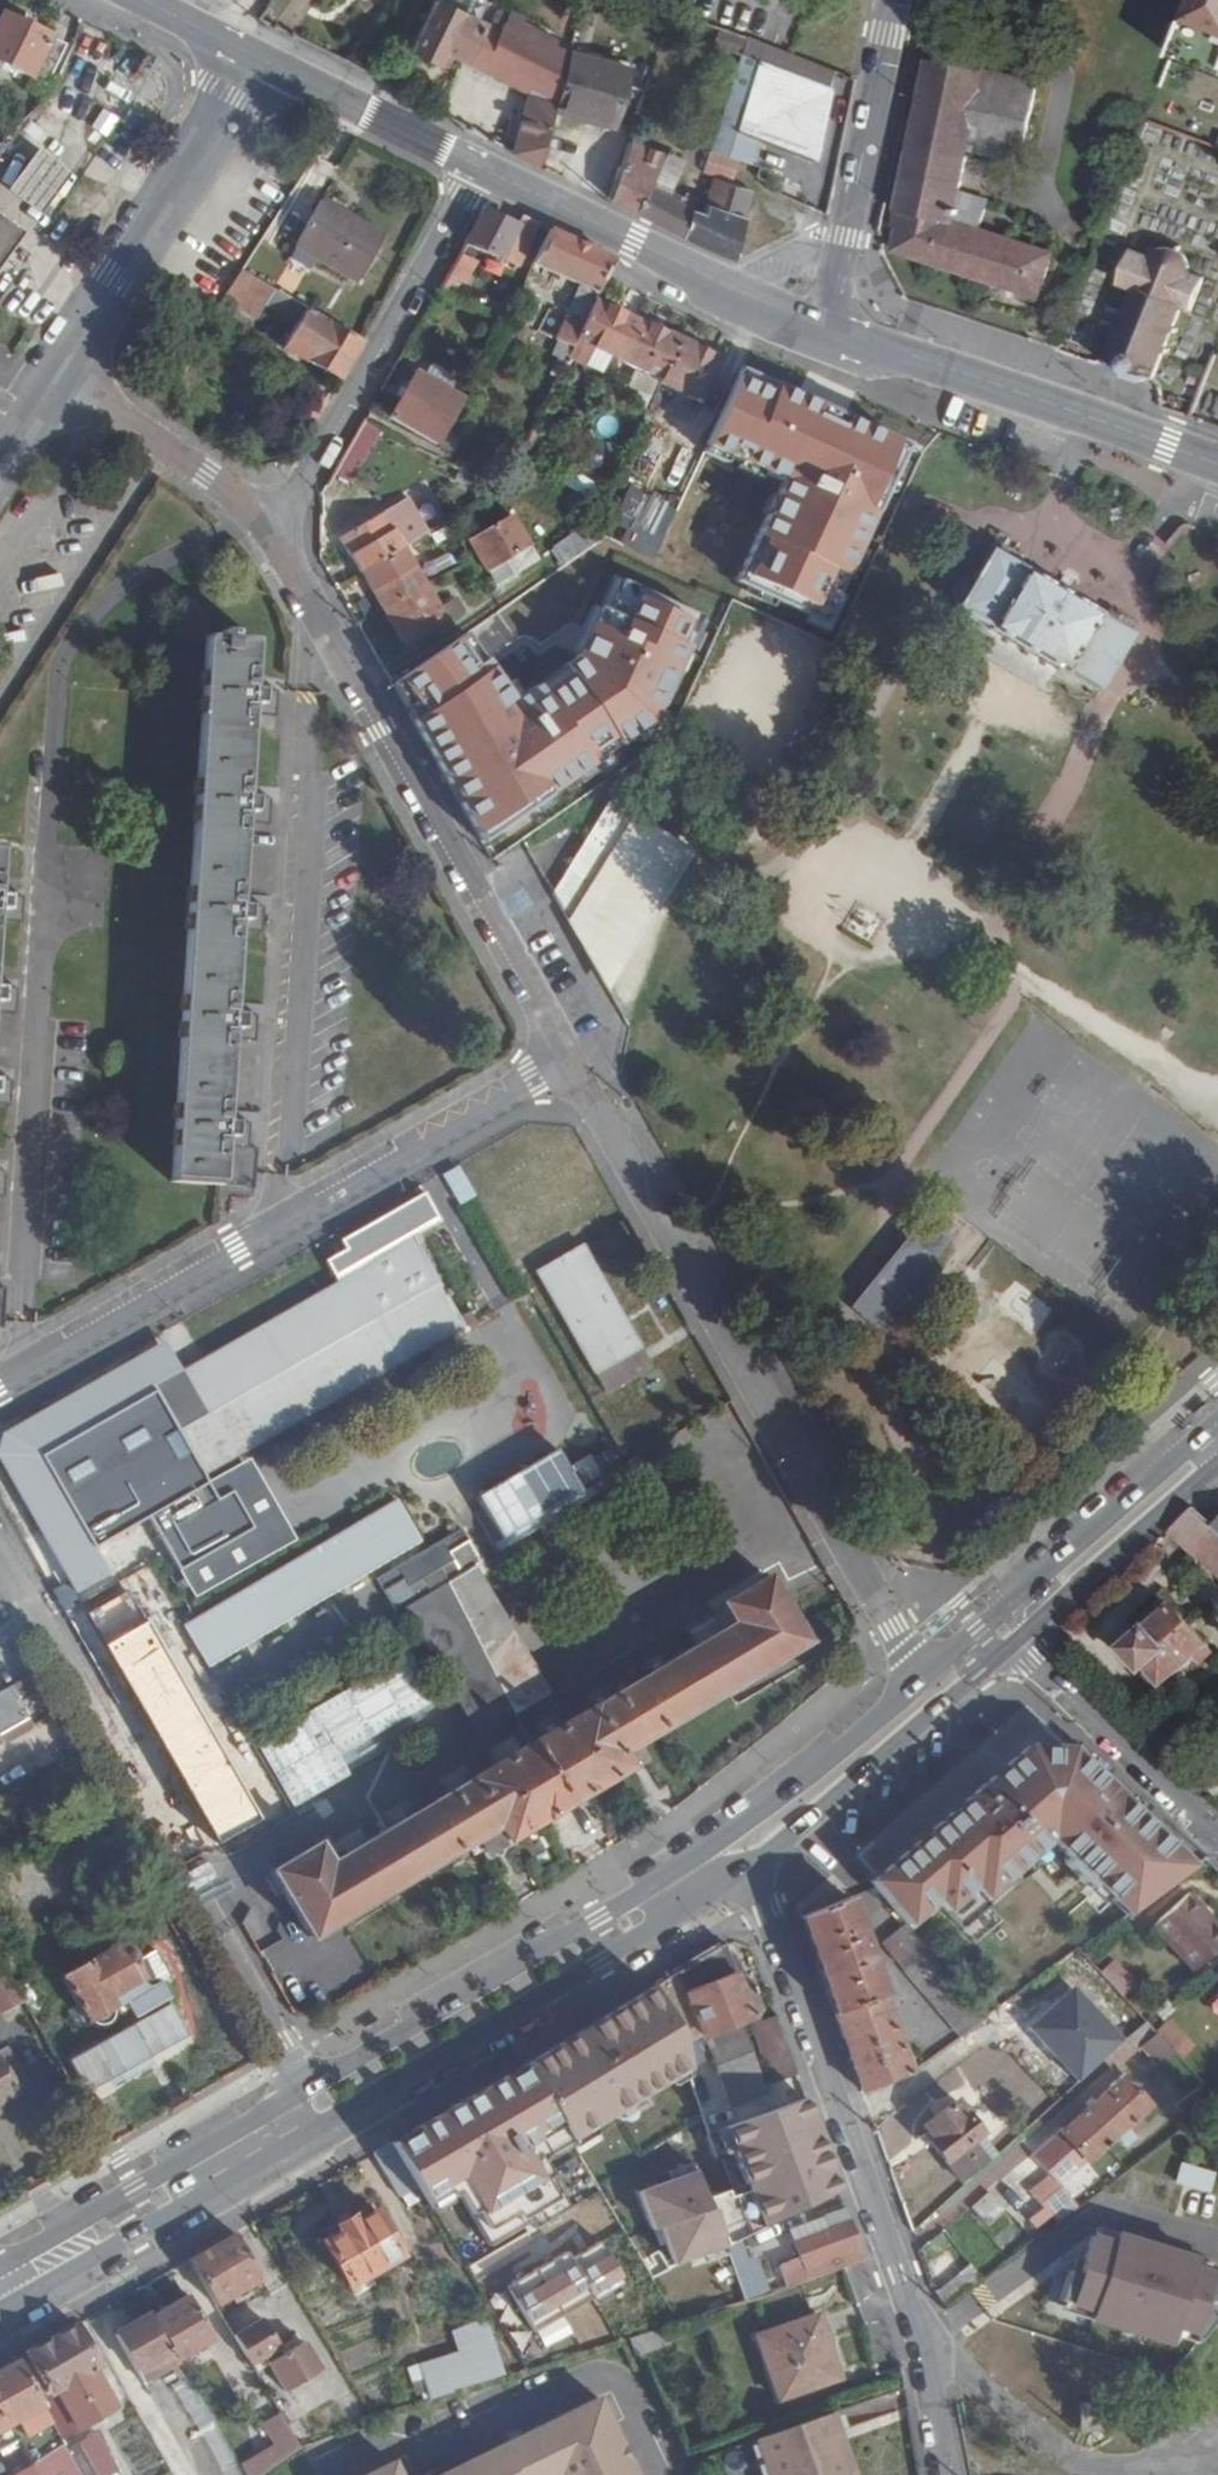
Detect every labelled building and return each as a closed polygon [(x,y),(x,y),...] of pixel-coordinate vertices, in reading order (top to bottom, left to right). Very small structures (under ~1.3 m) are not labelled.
[(1182,47),(1217,61),(1217,0),(1200,0),(1182,47)] [(482,33),(435,8),(414,52),(440,64),(445,54),(468,63),(481,36),(482,33)] [(60,45),(11,22),(0,45),(0,65),(38,85),(60,45)] [(566,80),(481,36),(468,63),(531,99),(515,156),(541,171),(557,112),(559,108),(566,80)] [(732,158),(739,134),(764,63),(770,47),(749,40),(711,153),(732,158)] [(74,52),(60,45),(38,85),(53,92),(74,52)] [(835,89),(839,73),(830,69),(787,54),(778,50),(770,47),(764,63),(835,89)] [(629,74),(572,57),(566,80),(559,108),(557,112),(613,128),(629,74)] [(819,163),(835,89),(764,63),(739,134),(819,163)] [(1038,91),(933,68),(896,255),(1041,306),(1057,260),(952,224),(966,160),(1022,171),(1038,91)] [(615,202),(682,236),(692,209),(696,196),(677,188),(653,181),(661,156),(662,146),(636,138),(631,152),(618,193),(615,202)] [(50,212),(78,169),(45,149),(18,191),(50,212)] [(732,184),(739,162),(732,158),(711,153),(704,152),(697,173),(732,184)] [(653,181),(677,188),(684,164),(661,156),(653,181)] [(682,236),(735,260),(748,219),(726,212),(733,189),(714,182),(703,212),(692,209),(682,236)] [(726,212),(748,219),(754,195),(733,189),(726,212)] [(303,252),(330,208),(323,204),(296,247),(303,252)] [(387,241),(330,208),(303,252),(362,285),(387,241)] [(521,253),(536,224),(526,220),(521,228),(489,213),(471,245),(519,267),(525,255),(521,253)] [(23,235),(6,224),(8,219),(0,214),(0,272),(23,235)] [(533,319),(528,331),(579,349),(582,343),(600,301),(617,261),(552,232),(538,267),(583,288),(579,299),(581,301),(575,314),(552,304),(543,323),(533,319)] [(1148,381),(1156,384),(1183,314),(1201,321),(1213,289),(1196,283),(1203,266),(1197,250),(1179,242),(1166,241),(1155,252),(1151,263),(1133,256),(1120,290),(1137,297),(1111,366),(1119,369),(1116,374),(1146,386),(1148,381)] [(466,254),(452,280),(467,289),(481,262),(466,254)] [(264,286),(242,274),(222,304),(245,317),(264,286)] [(302,321),(308,311),(277,294),(264,286),(245,317),(258,325),(272,304),(302,321)] [(582,343),(623,362),(643,320),(600,301),(582,343)] [(344,383),(365,342),(308,311),(302,321),(286,350),(344,383)] [(666,382),(686,341),(643,320),(623,362),(666,382)] [(666,382),(664,386),(705,405),(729,362),(686,341),(666,382)] [(575,357),(615,376),(623,362),(582,343),(579,349),(575,357)] [(916,432),(752,355),(716,430),(794,467),(748,566),(834,606),(916,432)] [(466,396),(422,374),(398,417),(442,440),(466,396)] [(315,434),(332,405),(314,395),(303,415),(308,417),(302,428),(315,434)] [(353,443),(370,451),(381,428),(364,420),(353,443)] [(468,462),(461,471),(455,479),(486,495),(505,482),(468,462)] [(633,518),(628,529),(660,543),(682,500),(634,478),(618,511),(633,518)] [(343,545),(365,580),(407,552),(431,536),(411,504),(343,545)] [(506,556),(514,566),(540,550),(509,508),(468,535),(491,566),(506,556)] [(573,550),(597,531),(586,516),(561,534),(573,550)] [(997,635),(1098,695),(1132,634),(989,549),(953,609),(997,635)] [(407,552),(365,580),(409,648),(453,621),(444,608),(407,552)] [(498,576),(514,566),(506,556),(491,566),(498,576)] [(707,602),(621,562),(583,654),(522,699),(497,666),(420,724),(483,846),(649,714),(707,602)] [(444,608),(453,621),(465,614),(454,601),(444,608)] [(264,686),(266,637),(246,636),(246,628),(233,627),(232,636),(220,635),(179,1180),(228,1182),(231,1142),(231,1133),(246,1133),(246,1130),(246,1118),(233,1117),(239,1033),(239,1025),(254,1026),(254,1022),(254,1010),(241,1009),(247,926),(247,918),(260,918),(260,915),(261,904),(249,902),(254,818),(255,810),(266,810),(267,806),(267,794),(256,794),(261,710),(261,702),(275,702),(275,697),(274,686),(264,686)] [(497,666),(471,632),(400,687),(420,724),(497,666)] [(283,698),(275,697),(275,702),(261,702),(261,710),(279,718),(283,698)] [(791,743),(803,720),(792,715),(780,736),(791,743)] [(609,800),(552,894),(628,1027),(677,900),(696,851),(639,818),(609,800)] [(274,806),(267,806),(266,810),(255,810),(254,818),(273,826),(274,806)] [(0,843),(0,979),(3,918),(3,907),(16,907),(16,905),(16,893),(6,892),(7,843),(0,843)] [(24,905),(16,905),(16,907),(3,907),(3,918),(23,925),(24,905)] [(247,918),(247,926),(266,933),(267,916),(260,915),(260,918),(247,918)] [(11,999),(11,995),(11,983),(0,983),(0,999),(11,999)] [(11,995),(11,999),(0,999),(0,1010),(17,1016),(18,997),(11,995)] [(239,1025),(239,1033),(258,1042),(260,1022),(254,1022),(254,1026),(239,1025)] [(10,1108),(11,1087),(4,1087),(4,1091),(0,1091),(0,1105),(10,1108)] [(231,1133),(231,1142),(251,1152),(253,1129),(246,1130),(246,1133),(231,1133)] [(458,1164),(441,1173),(459,1206),(477,1197),(458,1164)] [(212,1357),(184,1373),(169,1346),(19,1429),(5,1448),(0,1469),(77,1601),(113,1582),(97,1553),(152,1522),(197,1602),(297,1545),(252,1466),(211,1489),(205,1477),(484,1318),(479,1309),(461,1320),(415,1239),(444,1223),(428,1195),(345,1243),(348,1249),(337,1256),(328,1261),(335,1270),(342,1283),(212,1357)] [(874,1327),(945,1238),(923,1220),(851,1309),(874,1327)] [(625,1323),(582,1246),(536,1272),(606,1395),(652,1369),(625,1323)] [(722,1409),(735,1401),(729,1390),(716,1398),(722,1409)] [(423,1537),(399,1495),(188,1624),(211,1664),(423,1537)] [(1214,1532),(1195,1514),(1167,1539),(1193,1562),(1199,1555),(1217,1572),(1217,1535),(1214,1532)] [(399,1610),(411,1603),(436,1589),(439,1593),(449,1588),(457,1585),(454,1578),(482,1561),(485,1560),(465,1523),(379,1572),(399,1610)] [(436,1589),(411,1603),(483,1731),(555,1689),(482,1561),(454,1578),(457,1585),(449,1588),(439,1593),(436,1589)] [(808,1643),(771,1576),(723,1603),(735,1623),(531,1743),(330,1861),(317,1843),(274,1869),(313,1933),(480,1835),(490,1851),(566,1806),(568,1805),(649,1757),(641,1741),(808,1643)] [(262,1816),(131,1585),(88,1609),(219,1840),(262,1816)] [(1141,1625),(1151,1636),(1175,1615),(1165,1604),(1141,1625)] [(1175,1615),(1151,1636),(1133,1655),(1151,1679),(1161,1671),(1171,1683),(1210,1648),(1178,1612),(1175,1615)] [(1161,1671),(1151,1679),(1162,1690),(1171,1683),(1161,1671)] [(16,1683),(0,1692),(0,1735),(34,1714),(16,1683)] [(1026,1748),(970,1796),(869,1882),(906,1926),(935,1901),(961,1931),(1056,1849),(1126,1921),(1193,1873),(1070,1751),(1026,1748)] [(852,1901),(802,1916),(864,2095),(912,2075),(852,1901)] [(1153,1947),(1185,1982),(1217,1953),(1217,1931),(1197,1908),(1153,1947)] [(988,2019),(906,1926),(882,1947),(963,2038),(988,2019)] [(121,2002),(131,1996),(153,1984),(126,1939),(66,1973),(92,2018),(100,2022),(109,2022),(120,2016),(121,2002)] [(748,1991),(728,1943),(657,1986),(669,2011),(692,2000),(735,2105),(770,2092),(743,2025),(758,2018),(754,2007),(761,2005),(755,1989),(748,1991)] [(24,1990),(0,1948),(0,2001),(1,2003),(24,1990)] [(1104,1971),(1126,1994),(1139,1981),(1117,1959),(1104,1971)] [(153,1984),(131,1996),(142,2016),(175,1996),(164,1977),(153,1984)] [(1155,2035),(1128,2006),(1120,2012),(1138,2036),(1145,2043),(1155,2035)] [(1181,2058),(1195,2049),(1175,2016),(1161,2025),(1181,2058)] [(805,2092),(780,2022),(757,2029),(783,2098),(805,2092)] [(1133,2040),(1108,2063),(1119,2074),(1144,2051),(1133,2040)] [(1184,2064),(1159,2040),(1146,2052),(1170,2075),(1184,2064)] [(14,2087),(13,2082),(23,2076),(4,2043),(0,2044),(0,2094),(14,2087)] [(1129,2077),(1035,2158),(1053,2178),(1033,2195),(1047,2212),(1033,2224),(1040,2233),(1057,2219),(1063,2226),(1084,2208),(1066,2188),(1122,2139),(1129,2147),(1138,2139),(1137,2136),(1150,2125),(1144,2119),(1157,2109),(1129,2077)] [(932,2146),(968,2186),(992,2163),(977,2144),(983,2137),(958,2106),(929,2128),(939,2139),(932,2146)] [(402,2199),(420,2189),(397,2141),(377,2153),(402,2199)] [(985,2172),(995,2184),(1029,2155),(1019,2143),(985,2172)] [(1182,2161),(1176,2182),(1211,2192),(1217,2172),(1182,2161)] [(970,2209),(987,2228),(1008,2209),(990,2190),(970,2209)] [(338,2231),(325,2240),(349,2282),(399,2255),(374,2213),(359,2221),(354,2214),(335,2225),(338,2231)] [(812,2280),(866,2260),(849,2216),(831,2221),(834,2236),(801,2247),(805,2260),(812,2280)] [(266,2280),(240,2231),(195,2255),(220,2302),(240,2293),(249,2287),(266,2280)] [(1066,2308),(1099,2318),(1097,2327),(1179,2350),(1183,2339),(1184,2333),(1211,2340),(1217,2331),(1217,2283),(1213,2299),(1114,2271),(1122,2241),(1103,2236),(1101,2245),(1096,2243),(1085,2281),(1075,2278),(1066,2308)] [(1122,2241),(1114,2271),(1213,2299),(1217,2283),(1217,2269),(1122,2241)] [(791,2287),(812,2280),(805,2260),(784,2268),(791,2287)] [(745,2302),(791,2287),(784,2268),(739,2284),(745,2302)] [(958,2275),(937,2291),(949,2307),(970,2291),(958,2275)] [(171,2351),(175,2358),(212,2337),(187,2293),(152,2312),(171,2351)] [(1099,2318),(1066,2308),(1063,2317),(1097,2327),(1099,2318)] [(171,2351),(152,2312),(122,2328),(113,2335),(134,2373),(171,2351)] [(821,2315),(760,2339),(782,2403),(808,2394),(805,2386),(833,2377),(823,2348),(831,2346),(821,2315)] [(263,2320),(235,2336),(254,2372),(268,2364),(287,2398),(326,2376),(306,2342),(283,2355),(263,2320)] [(16,2357),(41,2404),(57,2395),(77,2429),(116,2407),(99,2379),(106,2375),(79,2321),(16,2357)] [(482,2321),(450,2329),(455,2351),(409,2363),(419,2399),(498,2377),(482,2321)] [(985,2364),(1080,2397),(1093,2359),(998,2326),(985,2364)] [(666,2330),(631,2341),(638,2360),(673,2348),(666,2330)] [(1211,2340),(1184,2333),(1183,2339),(1207,2345),(1211,2340)] [(41,2404),(16,2357),(0,2366),(0,2428),(15,2420),(23,2418),(29,2429),(30,2451),(38,2468),(42,2474),(77,2474),(41,2404)] [(602,2398),(479,2456),(482,2464),(474,2468),(471,2460),(439,2474),(638,2474),(602,2398)] [(1104,2406),(1088,2405),(1085,2432),(1103,2431),(1104,2406)] [(249,2474),(258,2474),(303,2450),(280,2411),(262,2422),(274,2444),(241,2462),(249,2474)] [(838,2414),(765,2440),(777,2474),(844,2474),(833,2441),(846,2436),(838,2414)] [(15,2420),(0,2428),(0,2447),(20,2436),(15,2420)] [(846,2436),(833,2441),(844,2474),(859,2474),(846,2436)] [(85,2450),(96,2474),(123,2474),(104,2441),(85,2450)] [(482,2464),(479,2456),(471,2460),(474,2468),(482,2464)] [(396,2459),(363,2474),(404,2474),(396,2459)]
